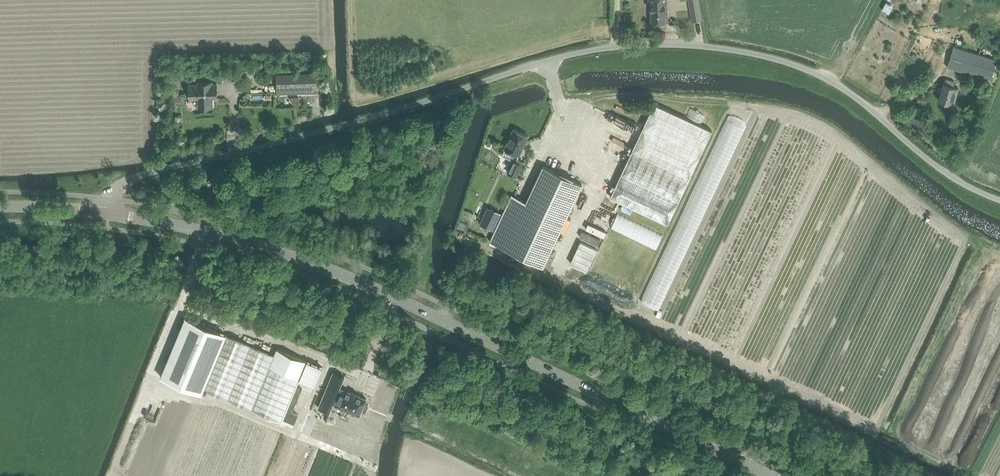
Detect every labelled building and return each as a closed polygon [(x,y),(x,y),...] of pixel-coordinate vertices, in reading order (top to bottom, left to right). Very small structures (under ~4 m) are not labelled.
[(653,22),(657,22),(663,22),(668,22),(667,0),(652,0),(653,22)] [(692,21),(701,20),(698,0),(689,0),(692,21)] [(997,59),(954,46),(948,67),(990,81),(997,59)] [(277,74),(278,94),(318,93),(317,73),(277,74)] [(944,83),(942,88),(939,87),(938,91),(941,92),(939,100),(953,104),(958,88),(953,87),(954,82),(946,79),(944,83)] [(189,99),(198,98),(198,107),(202,107),(203,108),(203,109),(204,110),(205,110),(206,110),(207,109),(208,109),(208,108),(208,107),(212,107),(212,98),(217,98),(217,84),(212,84),(212,82),(197,82),(198,84),(189,84),(189,99)] [(654,103),(610,197),(668,224),(712,130),(654,103)] [(903,121),(922,130),(926,123),(907,114),(903,121)] [(518,159),(529,136),(515,130),(506,149),(514,152),(511,159),(515,161),(509,173),(518,177),(524,162),(518,159)] [(491,242),(545,267),(583,184),(544,166),(527,202),(513,195),(491,242)] [(492,228),(495,224),(482,218),(480,223),(492,228)] [(204,388),(252,408),(282,421),(299,379),(307,361),(277,348),(274,354),(185,317),(160,376),(202,394),(204,388)] [(322,368),(307,361),(299,379),(315,386),(322,368)] [(340,388),(344,377),(333,372),(318,407),(329,412),(332,404),(359,416),(361,412),(365,413),(368,406),(365,404),(367,400),(340,388)] [(299,427),(327,439),(333,427),(304,414),(299,427)]
